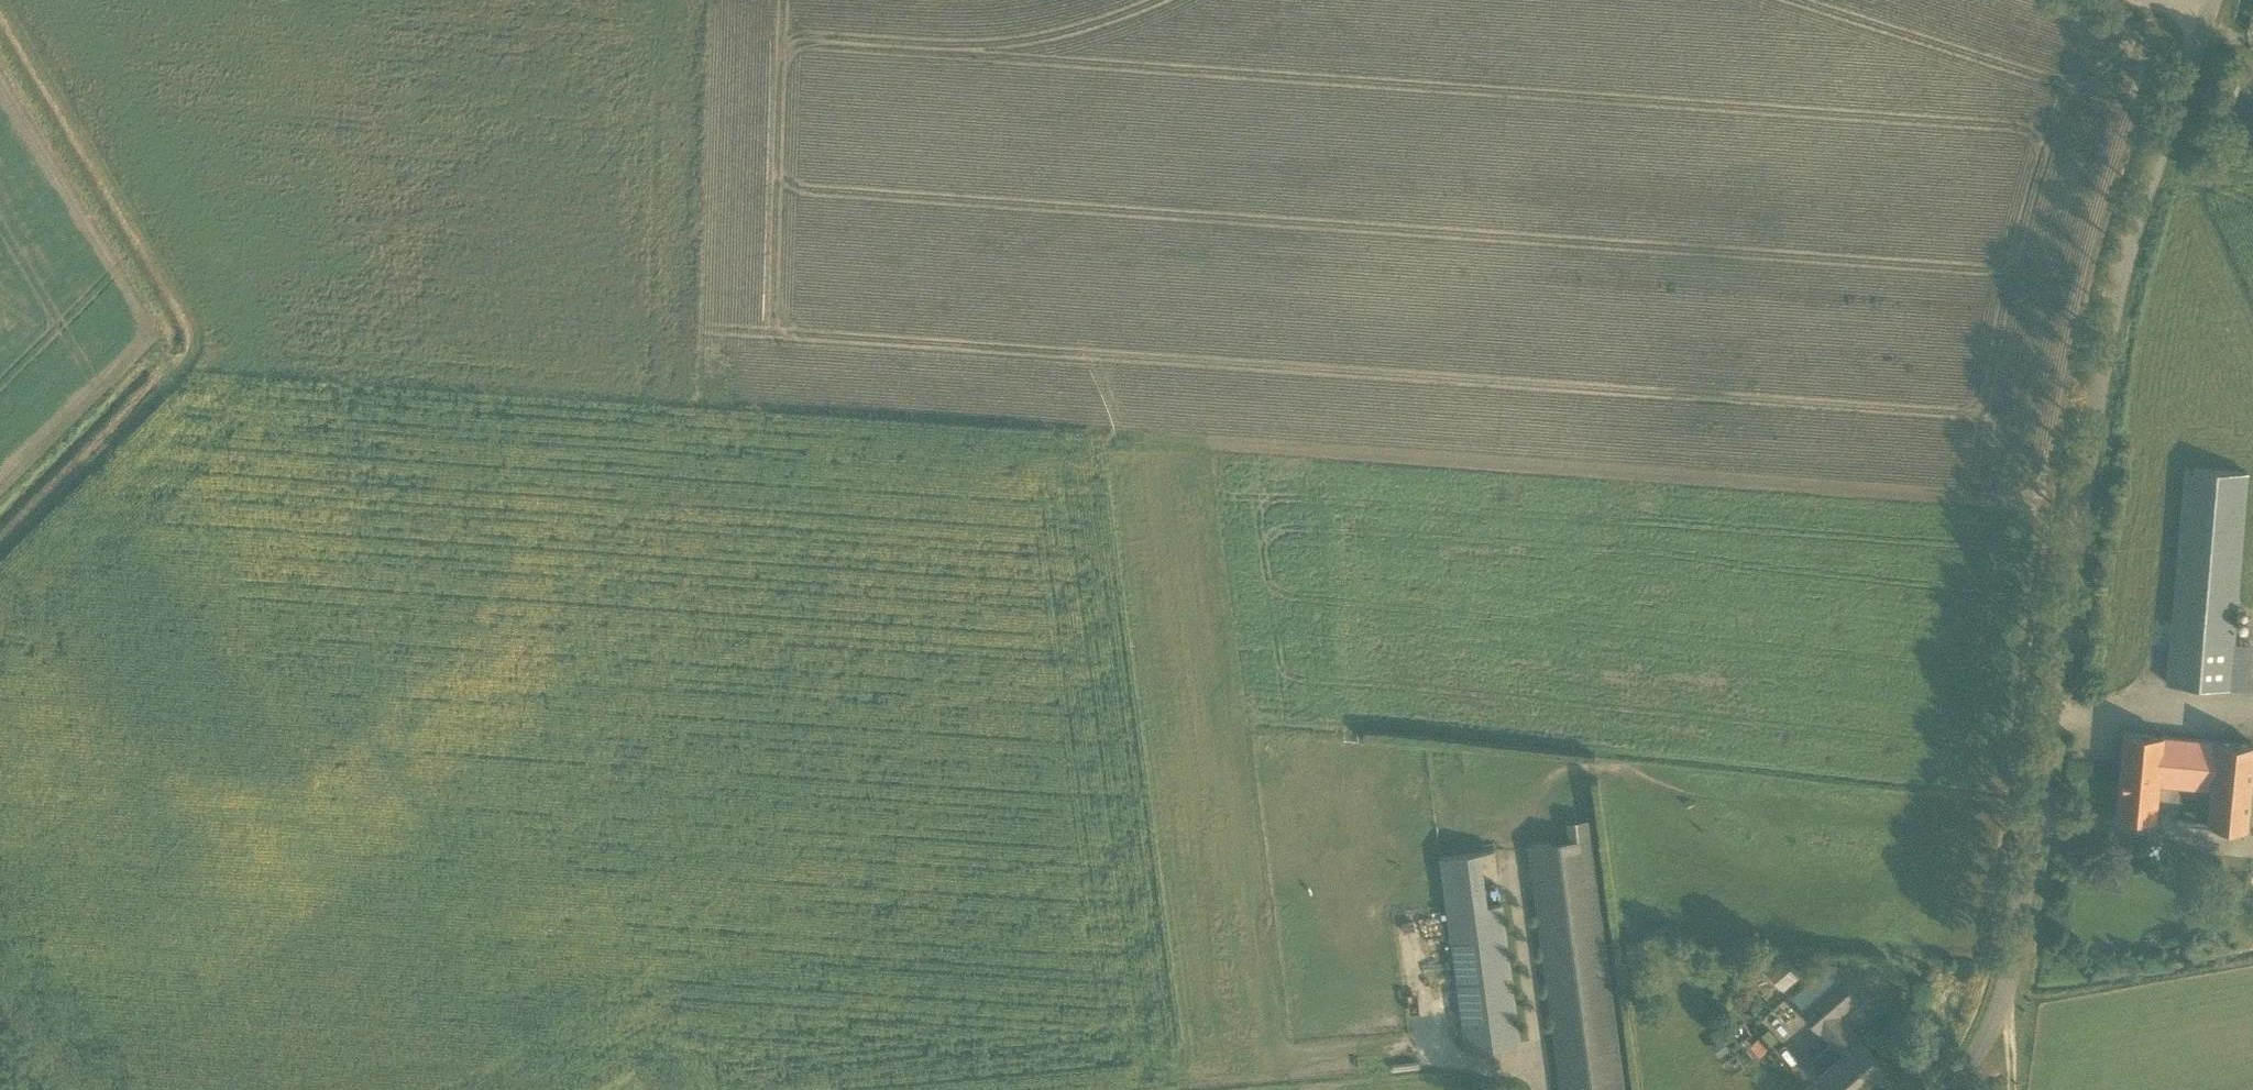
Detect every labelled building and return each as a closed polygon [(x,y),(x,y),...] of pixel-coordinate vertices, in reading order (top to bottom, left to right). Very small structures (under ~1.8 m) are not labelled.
[(2168,683),(2229,688),(2248,690),(2252,643),(2233,642),(2247,472),(2186,466),(2168,683)] [(2208,790),(2205,824),(2247,828),(2252,767),(2252,744),(2124,731),(2117,816),(2156,820),(2159,785),(2208,790)] [(1538,915),(1561,1089),(1623,1089),(1589,834),(1528,843),(1538,915)] [(1440,855),(1447,910),(1466,1050),(1519,1042),(1501,903),(1489,904),(1482,849),(1440,855)] [(1778,946),(1760,963),(1784,988),(1802,970),(1778,946)] [(1802,1010),(1819,1030),(1822,1028),(1843,1053),(1821,1072),(1836,1089),(1857,1089),(1885,1066),(1861,1038),(1839,1013),(1859,996),(1830,962),(1790,996),(1802,1010)]
